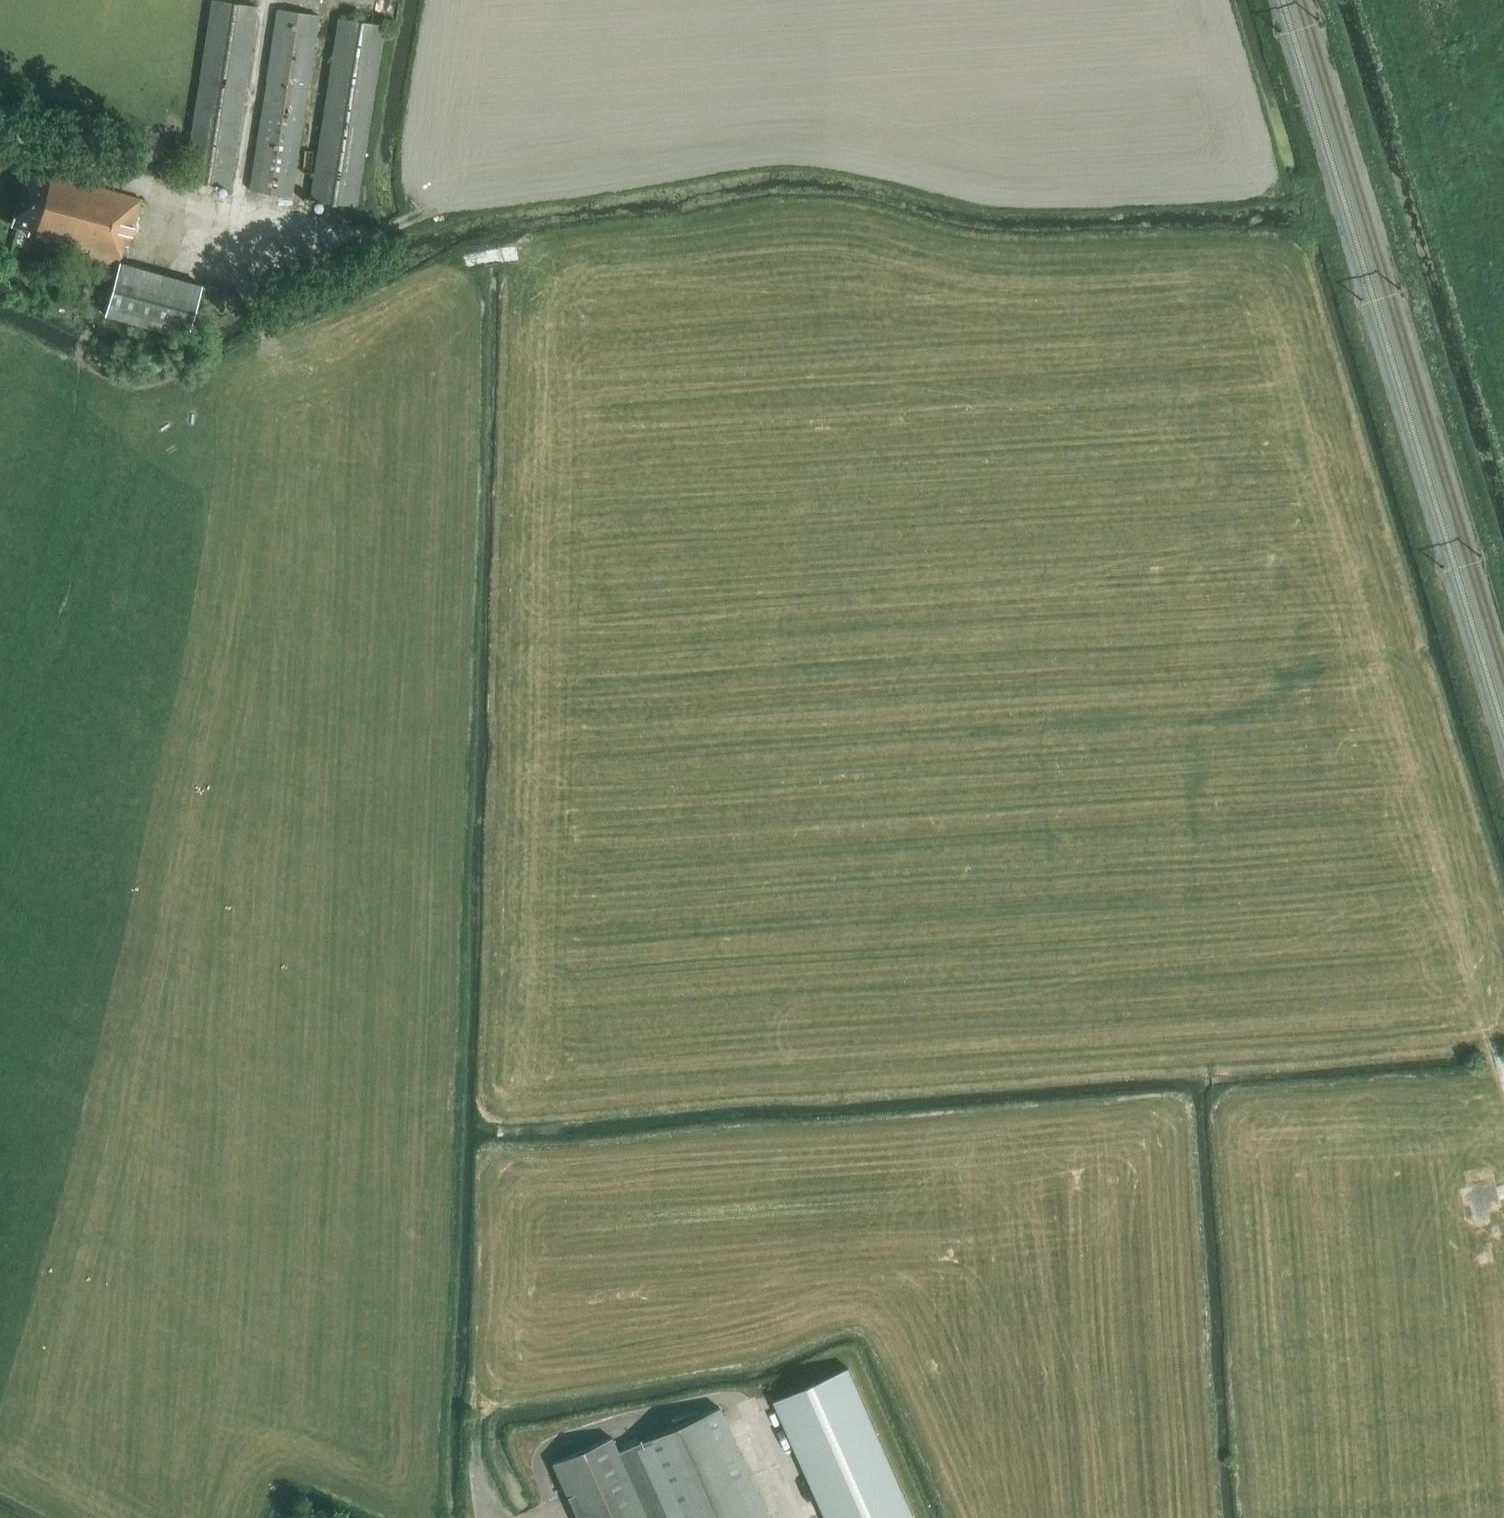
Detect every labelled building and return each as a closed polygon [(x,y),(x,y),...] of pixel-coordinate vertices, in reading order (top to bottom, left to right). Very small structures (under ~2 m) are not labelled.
[(229,187),(257,7),(212,0),(184,179),(229,187)] [(291,195),(318,16),(277,10),(250,189),(291,195)] [(355,205),(383,26),(338,19),(310,199),(355,205)] [(87,258),(117,266),(122,247),(126,248),(140,200),(50,174),(49,179),(26,173),(12,224),(29,229),(28,235),(88,253),(87,258)] [(203,283),(119,261),(104,316),(188,338),(203,283)] [(775,1401),(827,1517),(906,1517),(914,1515),(848,1368),(775,1401)] [(553,1464),(577,1517),(768,1517),(719,1407),(618,1452),(611,1438),(553,1464)]
